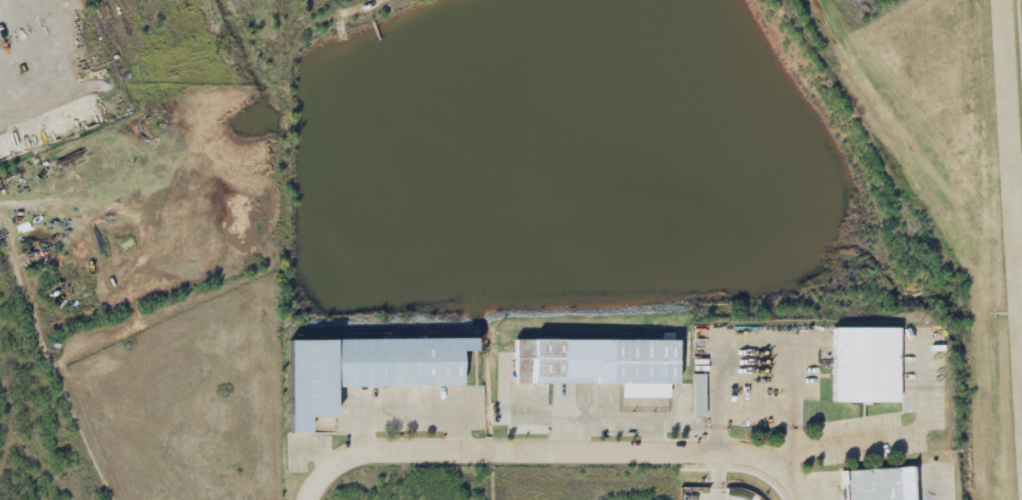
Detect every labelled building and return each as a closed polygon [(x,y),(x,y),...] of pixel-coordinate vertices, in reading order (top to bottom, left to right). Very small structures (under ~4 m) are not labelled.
[(834,327),(834,401),(899,401),(899,328),(834,327)] [(462,386),(462,352),(478,352),(478,340),(290,341),(290,434),(309,434),(309,418),(335,418),(334,387),(462,386)] [(681,387),(681,344),(517,342),(517,385),(681,387)] [(696,416),(705,416),(705,377),(696,377),(696,416)] [(913,467),(843,469),(844,499),(914,499),(913,467)]
